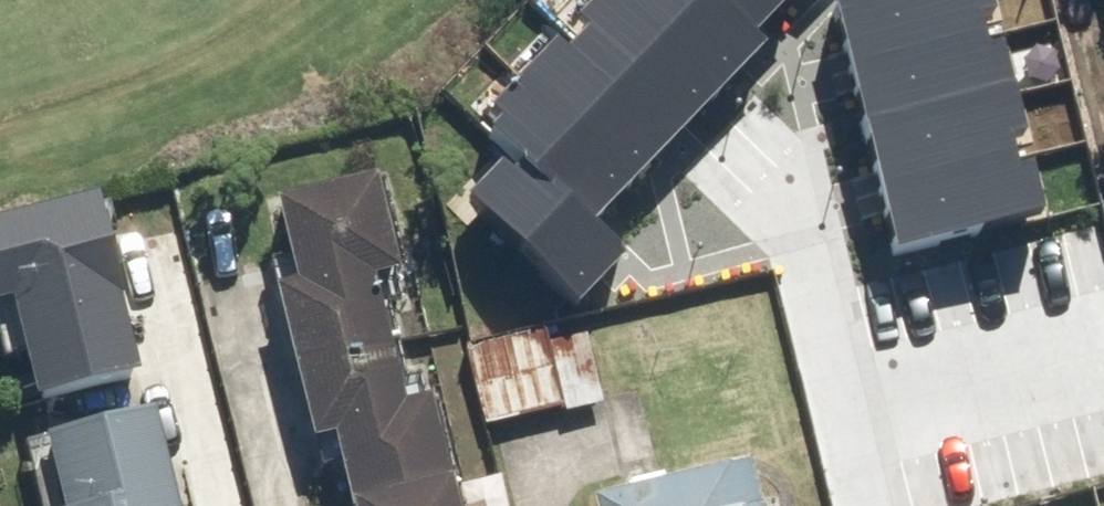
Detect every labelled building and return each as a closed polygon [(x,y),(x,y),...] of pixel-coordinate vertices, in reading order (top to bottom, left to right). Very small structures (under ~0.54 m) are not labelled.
[(476,195),(583,297),(629,249),(594,216),(760,43),(746,30),(775,0),(587,0),(473,119),(513,157),(476,195)] [(842,3),(896,237),(1039,205),(992,0),(855,0),(842,3)] [(425,405),(395,413),(368,308),(397,301),(367,185),(259,213),(281,297),(254,304),(296,466),(319,460),(331,505),(451,505),(425,405)] [(3,278),(33,388),(134,363),(95,206),(0,230),(0,279),(3,278)] [(553,339),(548,317),(461,336),(481,427),(600,401),(585,332),(553,339)] [(146,420),(43,446),(58,505),(169,505),(146,420)] [(585,505),(758,505),(748,466),(585,505)]
